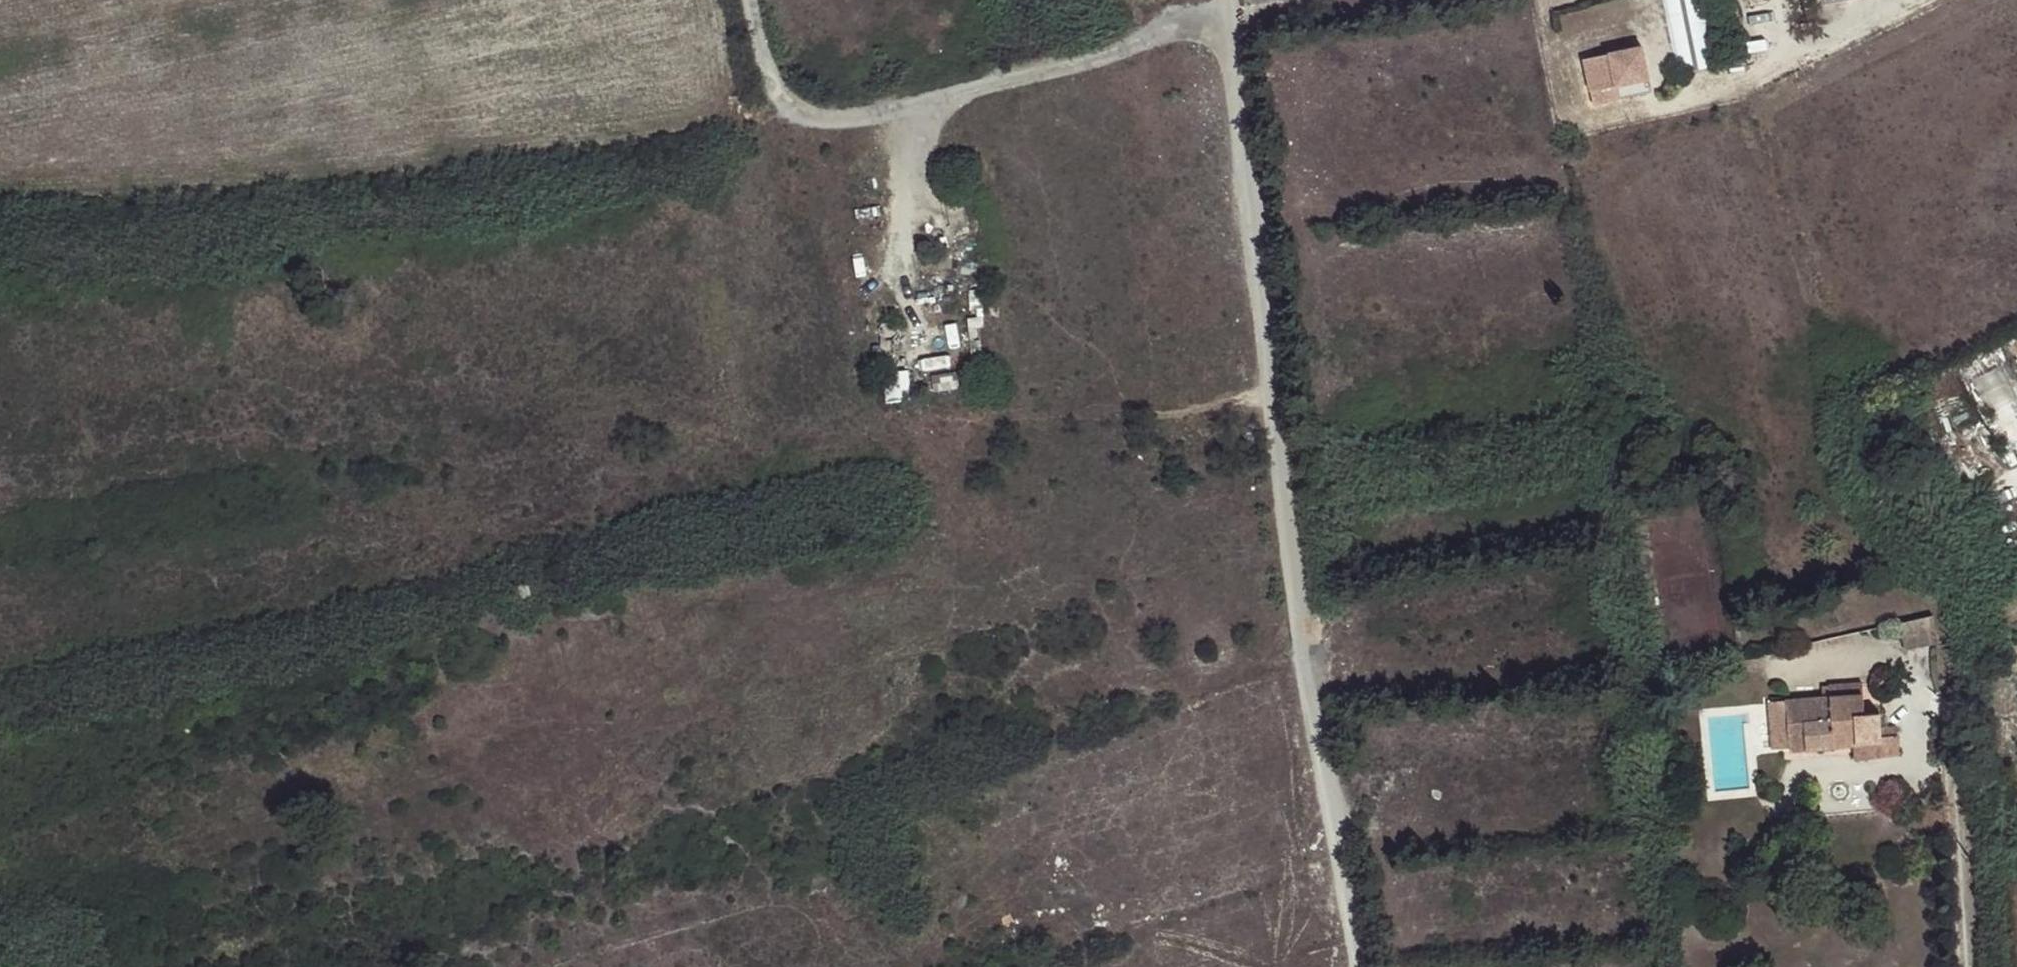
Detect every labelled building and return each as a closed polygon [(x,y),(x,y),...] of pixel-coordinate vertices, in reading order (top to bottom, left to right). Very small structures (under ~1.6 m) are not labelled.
[(1675,67),(1705,65),(1701,0),(1671,0),(1675,67)] [(1646,54),(1589,65),(1596,96),(1598,95),(1601,110),(1622,106),(1620,92),(1653,85),(1646,54)] [(528,583),(514,585),(517,600),(531,597),(528,583)] [(1932,617),(1899,624),(1904,652),(1935,645),(1932,617)] [(1822,699),(1786,701),(1789,747),(1790,752),(1852,746),(1881,744),(1880,728),(1879,714),(1863,716),(1861,683),(1821,686),(1822,699)] [(1789,747),(1786,701),(1767,703),(1771,749),(1789,747)] [(1896,728),(1880,728),(1881,744),(1852,746),(1853,761),(1899,757),(1896,728)]
